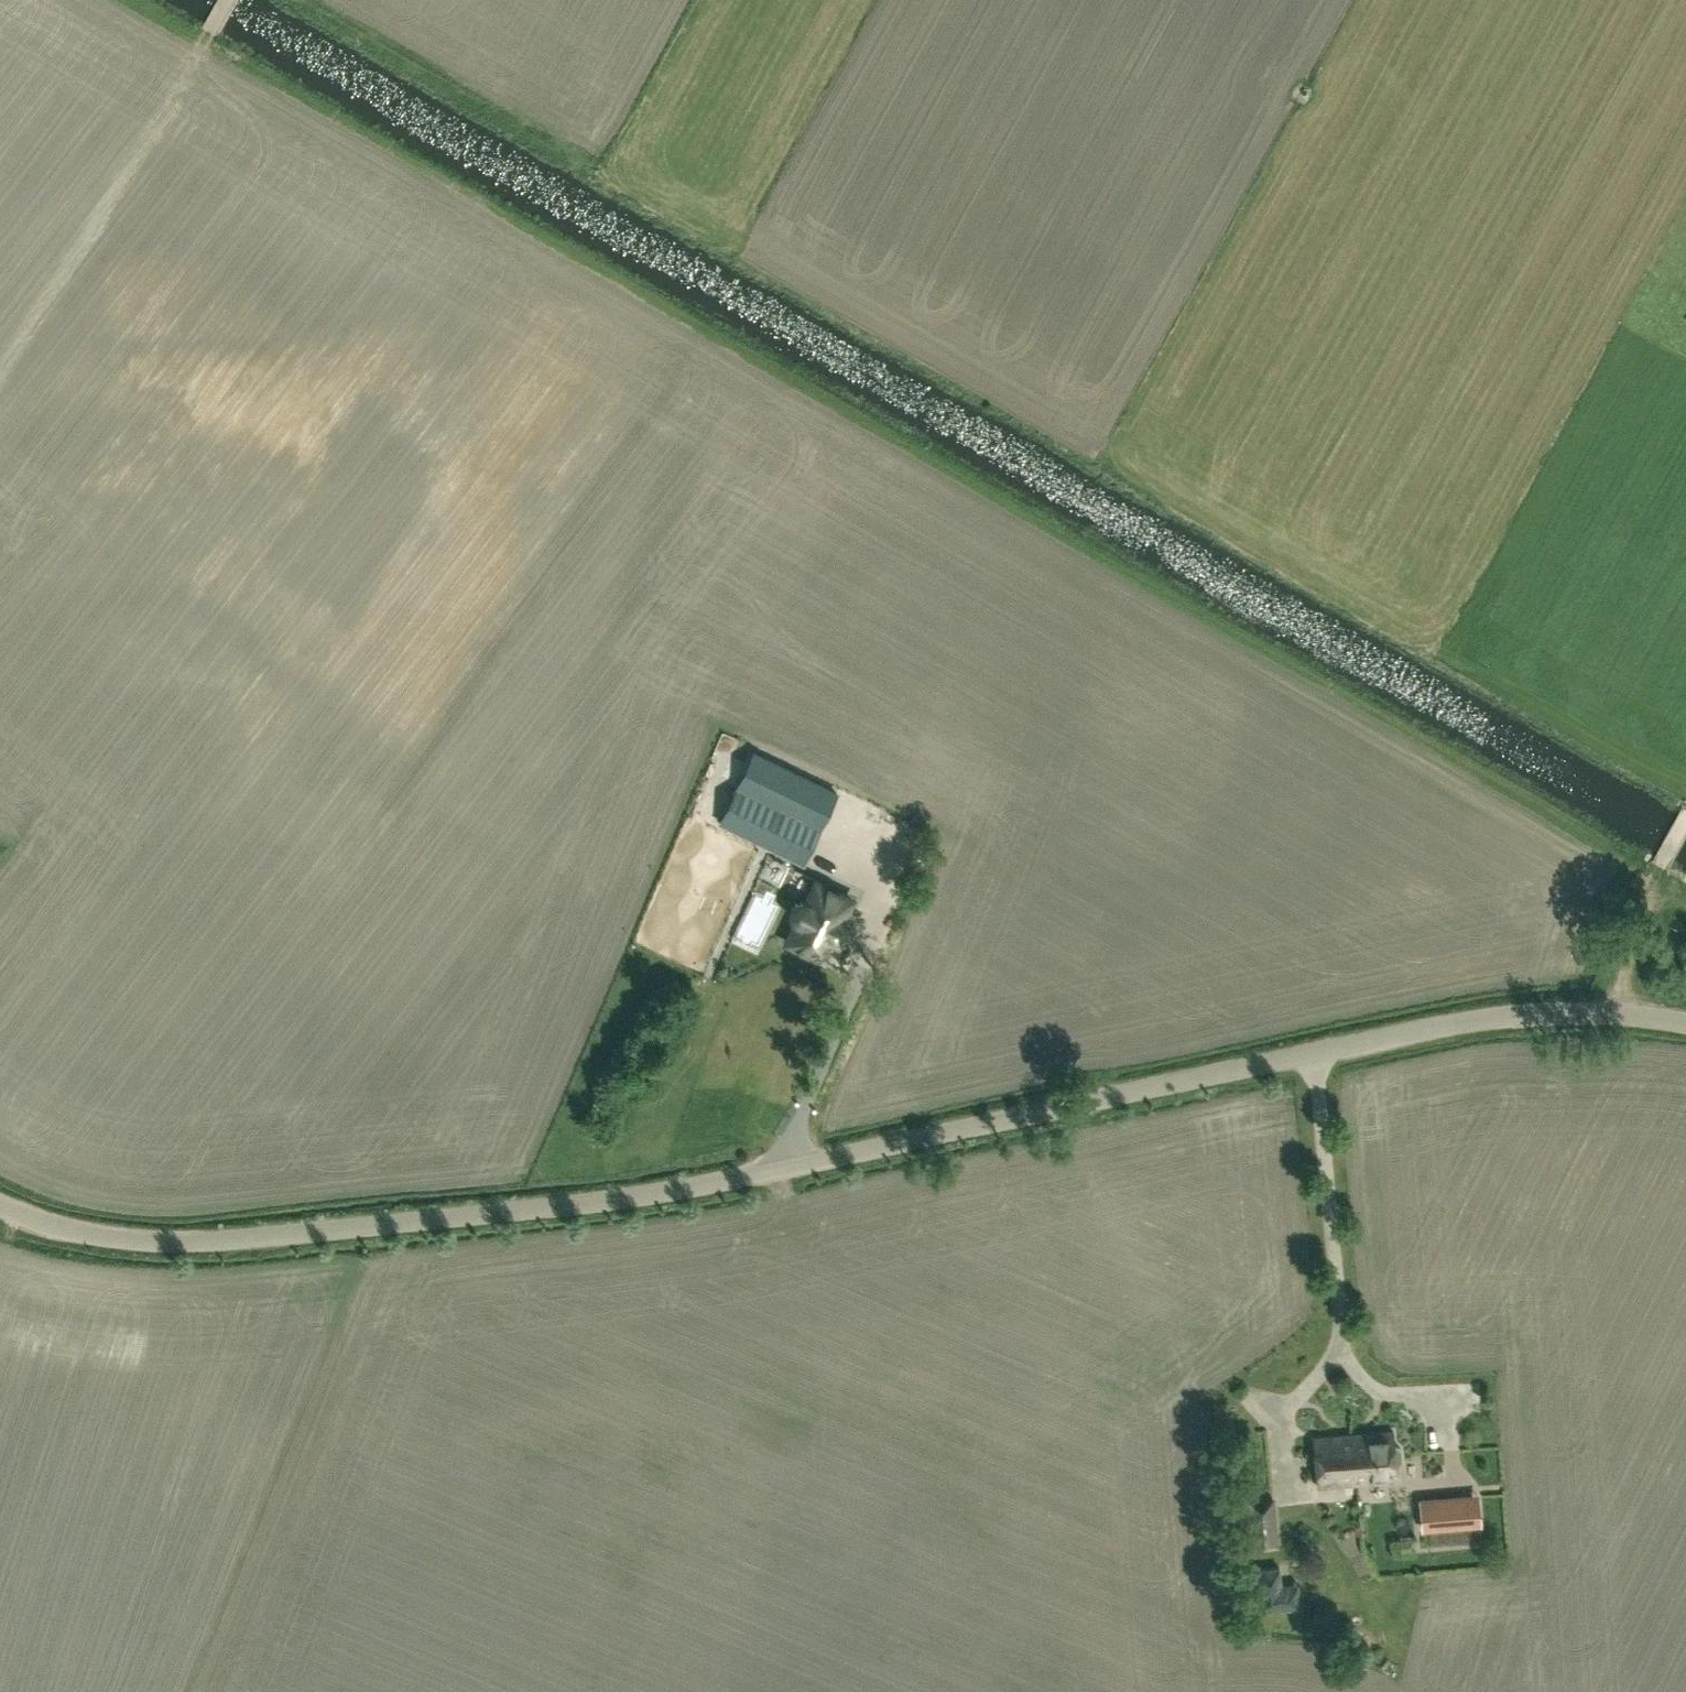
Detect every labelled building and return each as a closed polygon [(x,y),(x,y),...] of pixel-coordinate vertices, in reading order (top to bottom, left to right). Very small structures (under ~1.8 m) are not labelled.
[(805,820),(822,786),(757,754),(740,788),(805,820)] [(805,820),(740,788),(724,821),(789,853),(805,820)] [(850,921),(844,918),(854,898),(818,880),(809,900),(804,900),(802,900),(799,901),(797,902),(795,905),(794,906),(794,910),(794,912),(795,915),(796,916),(799,920),(789,940),(825,957),(835,936),(841,939),(850,921)] [(1398,1447),(1396,1447),(1395,1432),(1352,1435),(1356,1484),(1398,1481),(1397,1465),(1400,1464),(1403,1461),(1402,1450),(1398,1447)] [(1356,1484),(1352,1435),(1314,1438),(1318,1487),(1356,1484)] [(1423,1531),(1480,1527),(1478,1498),(1421,1502),(1423,1531)] [(1272,1500),(1240,1504),(1245,1549),(1277,1545),(1272,1500)] [(1281,1611),(1278,1572),(1256,1573),(1260,1613),(1281,1611)]
